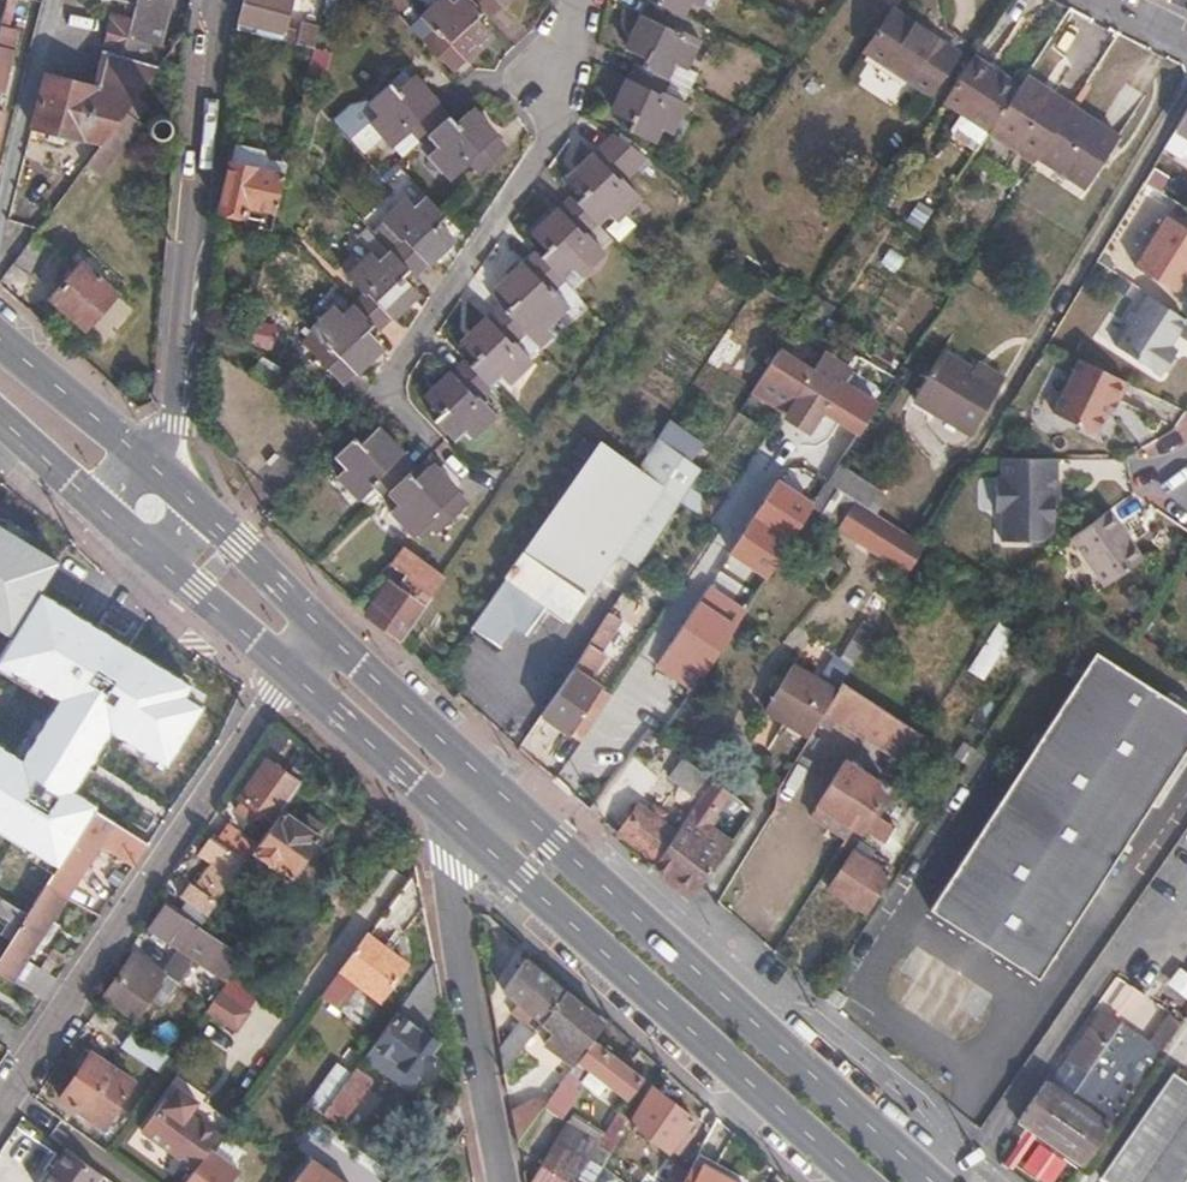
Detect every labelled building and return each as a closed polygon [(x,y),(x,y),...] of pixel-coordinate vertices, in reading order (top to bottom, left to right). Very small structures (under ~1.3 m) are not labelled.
[(134,4),(130,21),(128,31),(156,39),(158,39),(170,0),(135,0),(134,4)] [(285,33),(286,29),(291,7),(292,0),(245,0),(240,22),(285,33)] [(291,7),(300,9),(302,0),(292,0),(291,7)] [(320,26),(317,39),(332,42),(342,0),(325,0),(320,26)] [(451,2),(449,0),(439,0),(419,19),(429,30),(420,40),(450,71),(462,60),(464,62),(478,47),(476,43),(487,32),(475,19),(482,13),(485,16),(499,3),(501,5),(506,0),(453,0),(451,2)] [(658,6),(654,3),(646,20),(643,19),(634,37),(637,38),(631,52),(648,59),(643,70),(639,68),(632,84),(628,82),(619,100),(623,102),(616,116),(633,124),(629,133),(657,145),(662,132),(671,136),(687,104),(665,94),(671,83),(678,68),(687,71),(701,40),(685,33),(691,22),(684,18),(690,4),(700,8),(703,0),(660,0),(658,6)] [(5,2),(0,21),(0,47),(15,51),(26,8),(16,6),(5,2)] [(123,2),(118,19),(130,21),(134,4),(123,2)] [(863,52),(898,75),(925,33),(891,11),(863,52)] [(128,31),(130,21),(118,19),(111,17),(108,34),(126,38),(128,31)] [(305,33),(286,29),(285,33),(283,41),(315,49),(317,39),(320,26),(308,23),(305,33)] [(156,39),(128,31),(126,38),(122,55),(150,62),(156,39)] [(925,33),(898,75),(928,95),(956,53),(925,33)] [(94,87),(80,138),(101,143),(137,95),(158,64),(150,62),(122,55),(126,38),(108,34),(94,87)] [(2,77),(8,78),(15,51),(0,47),(0,83),(2,77)] [(942,104),(973,124),(1004,78),(971,59),(942,104)] [(80,138),(94,87),(45,74),(32,126),(80,138)] [(1037,156),(1065,112),(1038,95),(1043,87),(1025,76),(1019,86),(990,131),(1034,160),(1037,156)] [(416,89),(405,78),(391,91),(386,85),(365,105),(375,116),(369,122),(392,147),(408,132),(418,142),(421,140),(432,152),(426,158),(449,182),(466,166),(477,178),(503,153),(490,140),(492,137),(477,122),(474,124),(464,112),(451,124),(444,117),(432,105),(434,103),(419,87),(416,89)] [(1004,78),(973,124),(988,134),(990,131),(1019,86),(1004,78)] [(1070,104),(1043,87),(1038,95),(1065,112),(1070,104)] [(147,103),(137,95),(101,143),(84,167),(99,178),(142,123),(136,119),(147,103)] [(1065,112),(1037,156),(1085,185),(1117,133),(1070,104),(1065,112)] [(375,116),(365,105),(355,115),(365,126),(369,122),(375,116)] [(1172,135),(1186,144),(1186,111),(1172,135)] [(234,149),(230,163),(286,175),(290,155),(236,142),(234,149)] [(634,173),(610,146),(597,158),(594,156),(580,169),(584,172),(571,183),(585,196),(577,204),(574,201),(561,212),(559,210),(543,226),(546,230),(535,240),(547,253),(542,259),(537,254),(526,265),(524,264),(508,280),(511,284),(501,294),(512,306),(504,313),(500,309),(486,322),(484,320),(471,334),(474,337),(463,346),(476,361),(468,367),(465,363),(451,376),(449,374),(434,390),(436,393),(427,403),(439,417),(432,423),(453,445),(465,434),(471,440),(496,417),(479,398),(489,389),(502,378),(507,384),(532,360),(529,357),(538,348),(525,334),(536,324),(544,331),(568,308),(558,297),(568,287),(563,280),(574,270),(578,277),(604,252),(589,234),(598,226),(610,214),(617,221),(642,198),(626,181),(634,173)] [(286,175),(230,163),(220,209),(274,222),(286,175)] [(442,214),(422,193),(409,205),(402,197),(377,220),(394,238),(383,248),(373,259),(367,253),(341,277),(357,295),(348,304),(351,308),(341,318),(335,311),(301,347),(339,385),(352,373),(355,375),(369,361),(367,359),(378,348),(365,334),(371,327),(373,329),(387,316),(388,317),(401,304),(399,301),(410,291),(398,277),(404,270),(408,274),(423,260),(424,261),(438,247),(436,245),(447,234),(434,221),(442,214)] [(1161,222),(1129,273),(1171,298),(1186,270),(1186,237),(1161,222)] [(383,248),(362,228),(352,238),(367,253),(373,259),(383,248)] [(51,247),(35,234),(13,264),(29,277),(51,247)] [(117,296),(81,264),(51,298),(87,329),(117,296)] [(578,277),(574,270),(563,280),(568,287),(578,277)] [(1182,321),(1142,295),(1131,313),(1121,311),(1115,321),(1120,329),(1107,347),(1156,379),(1173,352),(1165,347),(1182,321)] [(272,330),(253,317),(246,347),(263,358),(266,350),(272,330)] [(754,394),(784,412),(811,371),(782,352),(754,394)] [(977,373),(942,352),(913,398),(969,435),(998,390),(975,376),(977,373)] [(811,371),(784,412),(814,430),(847,380),(853,372),(827,356),(814,374),(811,371)] [(286,372),(263,358),(249,378),(273,392),(286,372)] [(862,358),(853,372),(847,380),(876,398),(891,375),(862,358)] [(1123,382),(1074,359),(1047,414),(1090,435),(1107,399),(1114,402),(1123,382)] [(1005,379),(982,365),(977,373),(975,376),(998,390),(1005,379)] [(384,445),(373,433),(359,447),(351,439),(331,459),(341,470),(334,477),(357,502),(359,500),(369,511),(387,496),(397,507),(390,514),(414,539),(418,536),(423,542),(432,535),(435,539),(466,510),(453,496),(455,493),(443,480),(439,484),(428,472),(415,482),(409,475),(411,473),(398,459),(400,456),(387,443),(384,445)] [(636,467),(528,628),(531,629),(546,608),(568,623),(617,554),(640,570),(706,469),(657,437),(636,467)] [(528,628),(636,467),(600,443),(473,627),(502,648),(514,630),(519,623),(528,628)] [(1062,458),(1002,458),(1003,475),(997,475),(998,512),(1005,512),(1004,543),(1045,543),(1056,534),(1056,520),(1050,520),(1051,497),(1057,497),(1056,481),(1061,480),(1062,458)] [(827,484),(837,491),(842,494),(872,512),(874,509),(882,496),(837,469),(827,484)] [(820,518),(837,491),(827,484),(809,512),(820,518)] [(824,521),(842,494),(837,491),(820,518),(824,521)] [(824,521),(867,548),(885,519),(872,512),(842,494),(824,521)] [(1143,560),(1108,510),(1066,539),(1102,588),(1143,560)] [(925,543),(885,519),(867,548),(907,572),(925,543)] [(0,531),(0,633),(26,591),(47,557),(0,531)] [(442,575),(404,548),(392,563),(409,575),(401,589),(392,583),(369,618),(402,642),(445,577),(442,575)] [(26,591),(0,634),(0,675),(45,699),(7,755),(0,750),(0,843),(52,875),(92,811),(70,789),(97,739),(161,773),(204,695),(26,591)] [(744,615),(707,591),(695,610),(731,635),(744,615)] [(731,635),(695,610),(657,667),(694,693),(731,635)] [(621,620),(611,613),(542,715),(571,734),(572,732),(602,688),(590,679),(598,667),(593,661),(621,620)] [(1037,632),(1020,621),(1014,630),(1000,622),(969,670),(983,678),(1004,647),(1022,656),(1037,632)] [(874,628),(864,622),(839,664),(849,669),(874,628)] [(514,630),(523,635),(528,628),(519,623),(514,630)] [(1093,653),(928,907),(1036,978),(1186,740),(1186,712),(1093,653)] [(807,737),(814,726),(840,684),(849,669),(839,664),(823,664),(814,680),(793,667),(766,710),(807,737)] [(764,708),(766,710),(793,667),(790,666),(764,708)] [(922,734),(840,684),(814,726),(827,733),(834,723),(888,755),(884,762),(889,765),(883,775),(893,781),(905,763),(922,734)] [(614,697),(602,688),(572,732),(585,741),(614,697)] [(670,724),(653,712),(644,726),(650,731),(660,738),(670,724)] [(242,796),(276,821),(285,807),(304,780),(269,756),(242,796)] [(702,784),(709,788),(715,780),(685,758),(670,778),(693,795),(702,784)] [(918,771),(905,763),(893,781),(887,791),(875,810),(888,818),(918,771)] [(860,834),(862,831),(872,815),(875,810),(887,791),(848,768),(822,810),(851,829),(860,834)] [(676,833),(655,863),(651,868),(663,878),(665,876),(694,897),(732,842),(706,822),(712,813),(715,813),(731,793),(721,785),(715,780),(709,788),(676,833)] [(615,836),(655,863),(676,833),(661,823),(666,817),(653,809),(649,814),(637,805),(615,836)] [(307,822),(285,807),(276,821),(260,845),(257,849),(295,875),(330,824),(313,812),(307,822)] [(148,846),(119,827),(92,811),(52,875),(46,885),(66,895),(75,881),(83,885),(92,871),(85,867),(98,846),(134,867),(148,846)] [(872,815),(862,831),(884,845),(894,828),(872,815)] [(226,823),(217,837),(250,859),(257,849),(260,845),(226,823)] [(198,907),(188,919),(203,929),(250,859),(217,837),(206,853),(218,862),(202,886),(194,882),(184,897),(198,907)] [(875,867),(849,851),(827,889),(864,911),(887,874),(885,873),(889,866),(879,861),(875,867)] [(46,885),(44,890),(27,916),(16,934),(12,942),(0,961),(0,975),(42,1002),(56,981),(26,962),(42,935),(48,939),(60,921),(54,917),(66,895),(46,885)] [(16,934),(27,916),(0,898),(0,924),(5,927),(16,934)] [(245,959),(203,929),(188,919),(170,907),(154,929),(162,934),(231,982),(233,978),(245,959)] [(5,927),(0,934),(12,942),(16,934),(5,927)] [(162,934),(154,929),(150,935),(158,940),(162,934)] [(12,942),(0,934),(0,961),(12,942)] [(410,968),(367,936),(321,1000),(363,1032),(410,968)] [(179,964),(145,942),(115,988),(148,1010),(163,989),(179,964)] [(508,1074),(529,1045),(568,992),(527,957),(504,990),(519,1001),(510,1012),(525,1023),(504,1052),(508,1074)] [(193,973),(179,964),(163,989),(177,997),(193,973)] [(9,1051),(32,1017),(42,1002),(0,975),(0,1045),(9,1051)] [(255,995),(233,978),(231,982),(223,993),(246,1009),(255,995)] [(843,996),(832,988),(827,998),(838,1006),(843,996)] [(601,1020),(568,992),(529,1045),(540,1053),(555,1064),(561,1068),(564,1071),(601,1020)] [(246,1009),(223,993),(208,1013),(238,1032),(252,1013),(246,1009)] [(1087,1074),(1122,1024),(1100,1008),(1066,1058),(1087,1074)] [(1153,1046),(1122,1024),(1087,1074),(1071,1096),(1043,1136),(1087,1168),(1186,1026),(1173,1016),(1153,1046)] [(442,1050),(399,1018),(377,1049),(405,1070),(402,1075),(421,1089),(437,1066),(433,1063),(442,1050)] [(174,1061),(134,1033),(125,1047),(164,1075),(174,1061)] [(643,1075),(593,1041),(548,1104),(547,1106),(559,1116),(588,1075),(593,1068),(599,1073),(631,1094),(643,1075)] [(541,1083),(550,1071),(555,1064),(540,1053),(526,1072),(541,1083)] [(135,1085),(93,1057),(63,1101),(106,1129),(135,1085)] [(1087,1074),(1066,1058),(1070,1074),(1060,1088),(1071,1096),(1087,1074)] [(555,1064),(550,1071),(556,1075),(561,1068),(555,1064)] [(599,1073),(593,1068),(588,1075),(595,1079),(599,1073)] [(367,1078),(360,1073),(327,1117),(341,1127),(369,1090),(361,1084),(367,1078)] [(1177,1074),(1102,1179),(1106,1181),(1186,1181),(1186,1081),(1177,1074)] [(1043,1136),(1071,1096),(1060,1088),(1049,1080),(1022,1120),(1043,1136)] [(199,1100),(178,1086),(169,1098),(165,1095),(141,1129),(197,1170),(220,1139),(223,1135),(192,1113),(199,1100)] [(698,1127),(654,1087),(633,1122),(671,1158),(673,1155),(689,1137),(695,1142),(701,1135),(695,1130),(698,1127)] [(548,1104),(542,1099),(514,1104),(521,1143),(547,1106),(548,1104)] [(602,1142),(570,1123),(559,1142),(591,1161),(599,1148),(602,1142)] [(695,1142),(689,1137),(673,1155),(679,1160),(695,1142)] [(591,1161),(559,1142),(546,1163),(579,1181),(591,1161)] [(66,1151),(44,1181),(94,1181),(99,1176),(66,1151)] [(290,1181),(350,1181),(305,1156),(290,1181)] [(685,1181),(739,1181),(697,1159),(685,1181)]
